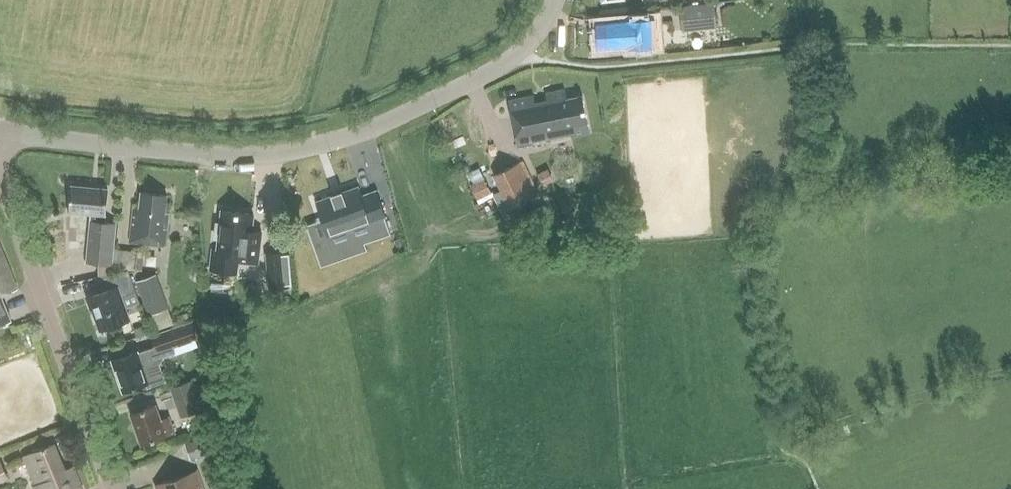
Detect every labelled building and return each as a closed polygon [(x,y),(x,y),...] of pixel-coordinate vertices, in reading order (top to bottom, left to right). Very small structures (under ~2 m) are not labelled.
[(683,30),(717,26),(714,3),(680,7),(683,30)] [(629,47),(656,45),(654,19),(596,24),(598,47),(629,45),(629,47)] [(571,136),(589,133),(582,96),(566,99),(564,90),(545,94),(546,102),(535,104),(533,96),(507,101),(517,147),(550,141),(550,138),(570,134),(571,136)] [(539,195),(523,161),(494,175),(501,190),(493,193),(502,212),(539,195)] [(483,178),(470,185),(477,198),(490,191),(483,178)] [(112,265),(114,248),(116,225),(104,223),(105,216),(106,216),(108,190),(72,186),(70,212),(92,214),(87,263),(100,264),(112,265)] [(321,220),(331,249),(389,229),(376,193),(362,198),(358,188),(344,193),(343,189),(331,193),(332,197),(317,202),(323,220),(321,220)] [(164,246),(168,213),(164,212),(166,196),(141,193),(138,215),(132,214),(129,242),(164,246)] [(257,264),(260,233),(251,232),(252,215),(221,212),(219,225),(216,224),(214,239),(218,239),(216,252),(212,251),(210,271),(236,274),(238,262),(257,264)] [(17,290),(0,248),(0,325),(10,321),(1,296),(17,290)] [(265,252),(269,290),(289,289),(289,284),(292,284),(289,254),(286,254),(285,250),(265,252)] [(119,297),(135,291),(127,270),(100,280),(104,291),(89,296),(101,329),(127,320),(119,297)] [(169,308),(156,274),(136,281),(149,316),(169,308)] [(173,347),(196,339),(190,322),(151,336),(154,346),(157,353),(173,347)] [(123,392),(146,384),(147,387),(166,381),(160,364),(163,356),(175,352),(173,347),(157,353),(154,346),(112,360),(123,392)] [(181,417),(203,410),(192,379),(170,387),(181,417)] [(141,445),(174,433),(169,418),(161,420),(156,405),(131,414),(141,445)] [(220,448),(215,432),(185,443),(190,459),(220,448)] [(72,468),(64,471),(54,444),(24,456),(35,482),(33,483),(35,488),(80,488),(72,468)] [(196,471),(155,485),(156,488),(202,488),(196,471)]
